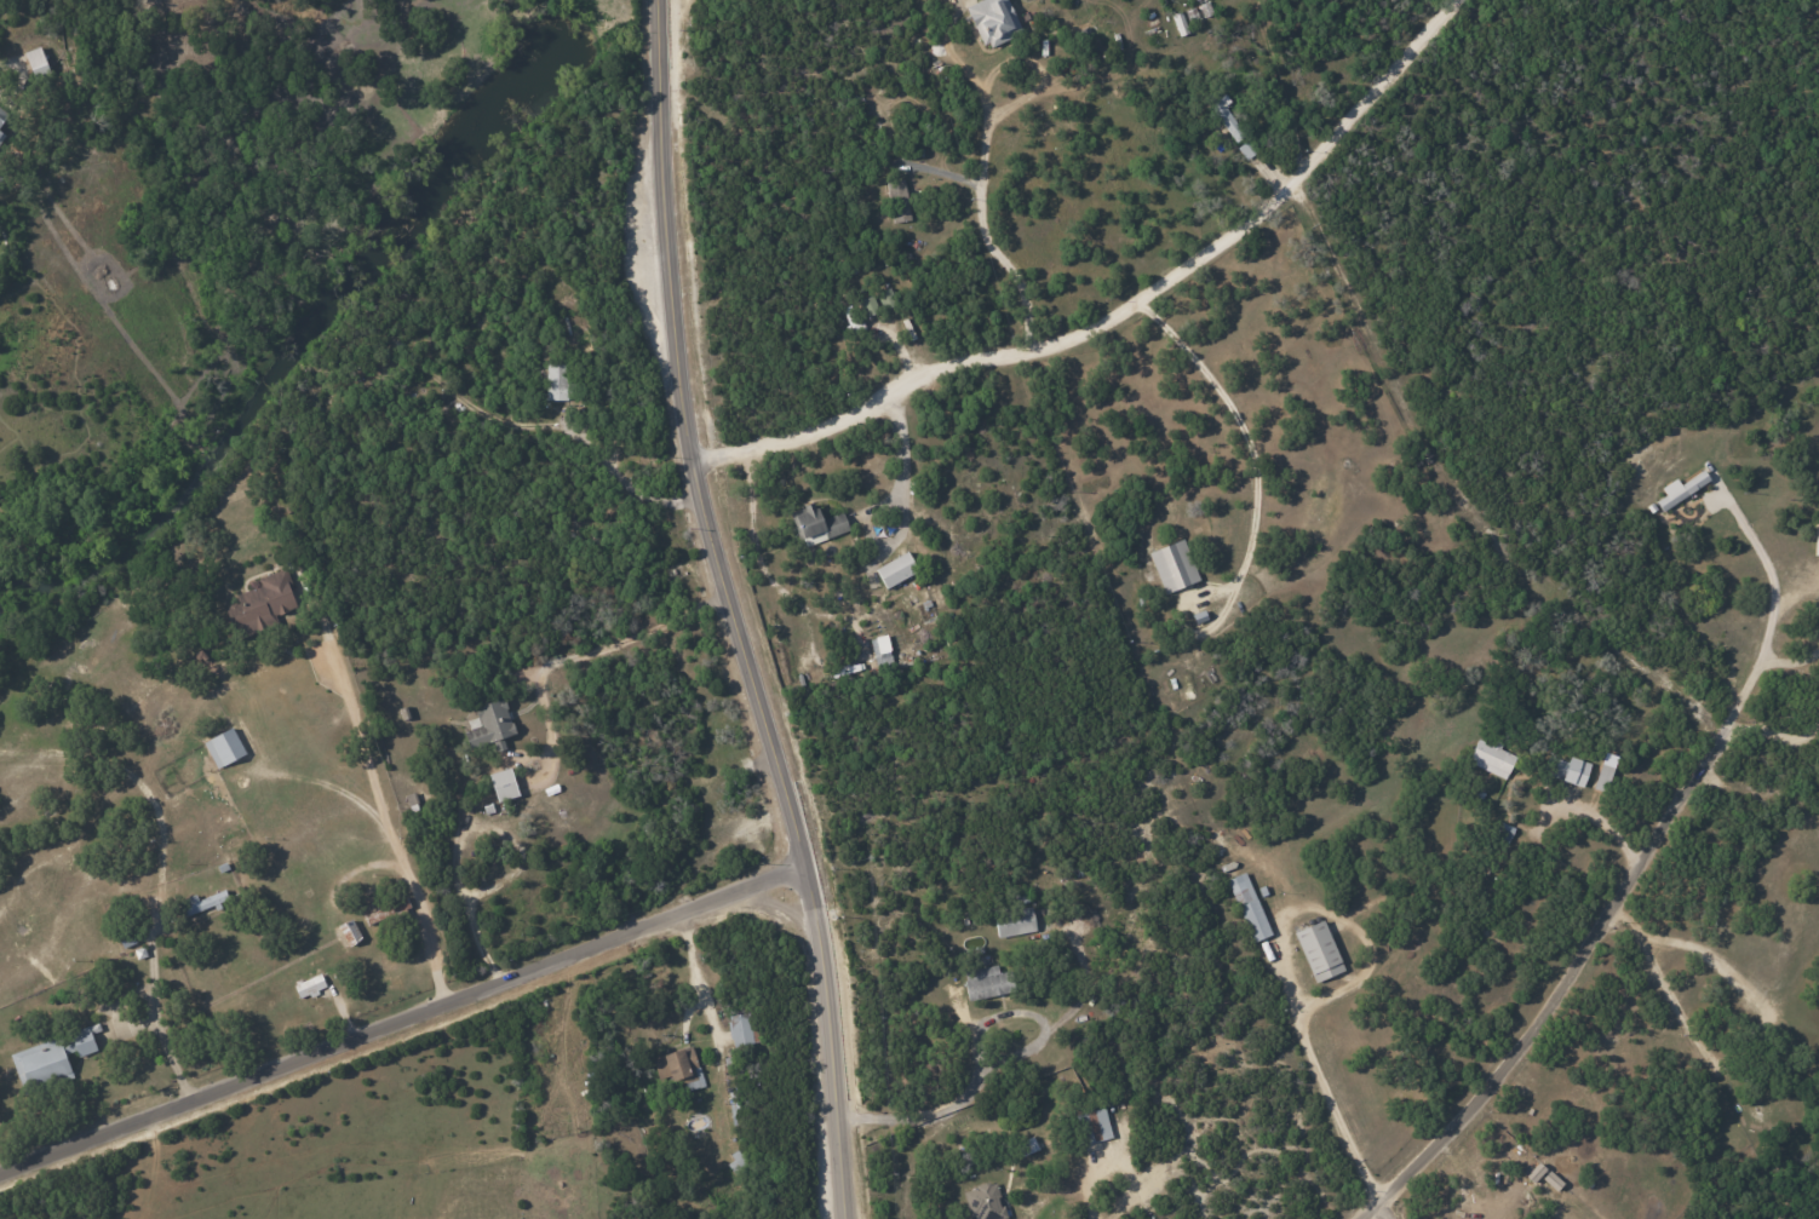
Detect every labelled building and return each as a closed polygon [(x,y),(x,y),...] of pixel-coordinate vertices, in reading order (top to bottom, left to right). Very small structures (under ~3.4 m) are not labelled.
[(1021,33),(1006,0),(978,0),(965,6),(984,49),(1021,33)] [(25,51),(31,76),(48,72),(41,47),(25,51)] [(1232,142),(1244,136),(1222,96),(1210,103),(1232,142)] [(910,220),(903,179),(885,182),(893,223),(910,220)] [(896,303),(888,287),(876,294),(884,309),(896,303)] [(878,312),(873,295),(859,299),(865,316),(878,312)] [(546,399),(567,399),(567,363),(546,364),(546,399)] [(1659,488),(1664,495),(1654,501),(1661,511),(1708,480),(1701,470),(1679,485),(1674,478),(1659,488)] [(803,547),(848,530),(841,511),(820,520),(814,503),(790,512),(803,547)] [(1163,593),(1197,581),(1182,539),(1148,551),(1163,593)] [(874,568),(884,588),(916,571),(906,551),(874,568)] [(277,625),(275,615),(297,609),(286,570),(257,577),(260,587),(235,593),(238,604),(227,607),(235,636),(277,625)] [(875,636),(878,657),(889,655),(886,634),(875,636)] [(463,732),(469,749),(492,741),(495,751),(505,748),(502,737),(514,733),(502,697),(474,707),(480,727),(463,732)] [(204,740),(214,767),(245,755),(234,728),(204,740)] [(1514,755),(1498,749),(1500,745),(1475,736),(1466,764),(1506,778),(1514,755)] [(1560,780),(1581,787),(1589,763),(1567,756),(1560,780)] [(1564,761),(1554,758),(1548,775),(1558,779),(1564,761)] [(1610,766),(1597,763),(1592,789),(1604,792),(1610,766)] [(518,795),(509,767),(488,774),(497,802),(518,795)] [(1508,843),(1513,826),(1496,821),(1491,838),(1508,843)] [(1271,934),(1243,871),(1225,880),(1252,942),(1271,934)] [(227,903),(222,890),(197,900),(195,894),(178,901),(184,917),(215,905),(216,907),(227,903)] [(1034,932),(1032,908),(993,912),(996,936),(1034,932)] [(337,925),(347,946),(361,939),(351,919),(337,925)] [(1293,931),(1312,982),(1342,971),(1323,920),(1293,931)] [(969,1001),(1005,992),(997,963),(961,973),(969,1001)] [(293,983),(299,998),(325,988),(320,973),(293,983)] [(727,1015),(729,1046),(753,1045),(751,1013),(727,1015)] [(92,1033),(100,1031),(99,1024),(70,1030),(76,1056),(96,1051),(92,1033)] [(9,1054),(23,1093),(72,1075),(64,1054),(74,1051),(67,1033),(9,1054)] [(651,1058),(658,1080),(669,1076),(670,1081),(681,1078),(686,1091),(704,1086),(692,1046),(651,1058)] [(1075,1114),(1081,1144),(1110,1137),(1104,1108),(1075,1114)] [(995,1182),(961,1190),(968,1218),(973,1217),(974,1218),(1003,1218),(1004,1218),(995,1182)]
